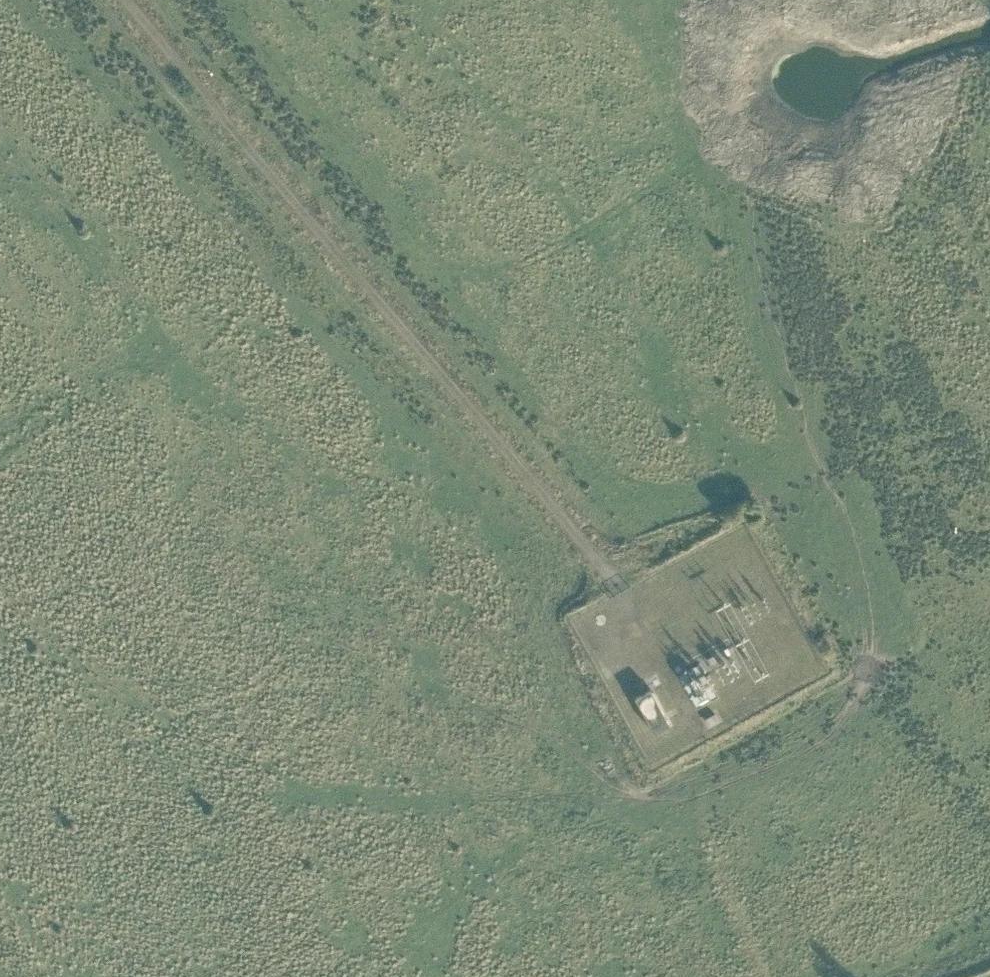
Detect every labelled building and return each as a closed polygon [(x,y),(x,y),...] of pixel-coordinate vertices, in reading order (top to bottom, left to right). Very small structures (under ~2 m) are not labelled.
[(662,684),(645,691),(661,729),(677,722),(662,684)]
